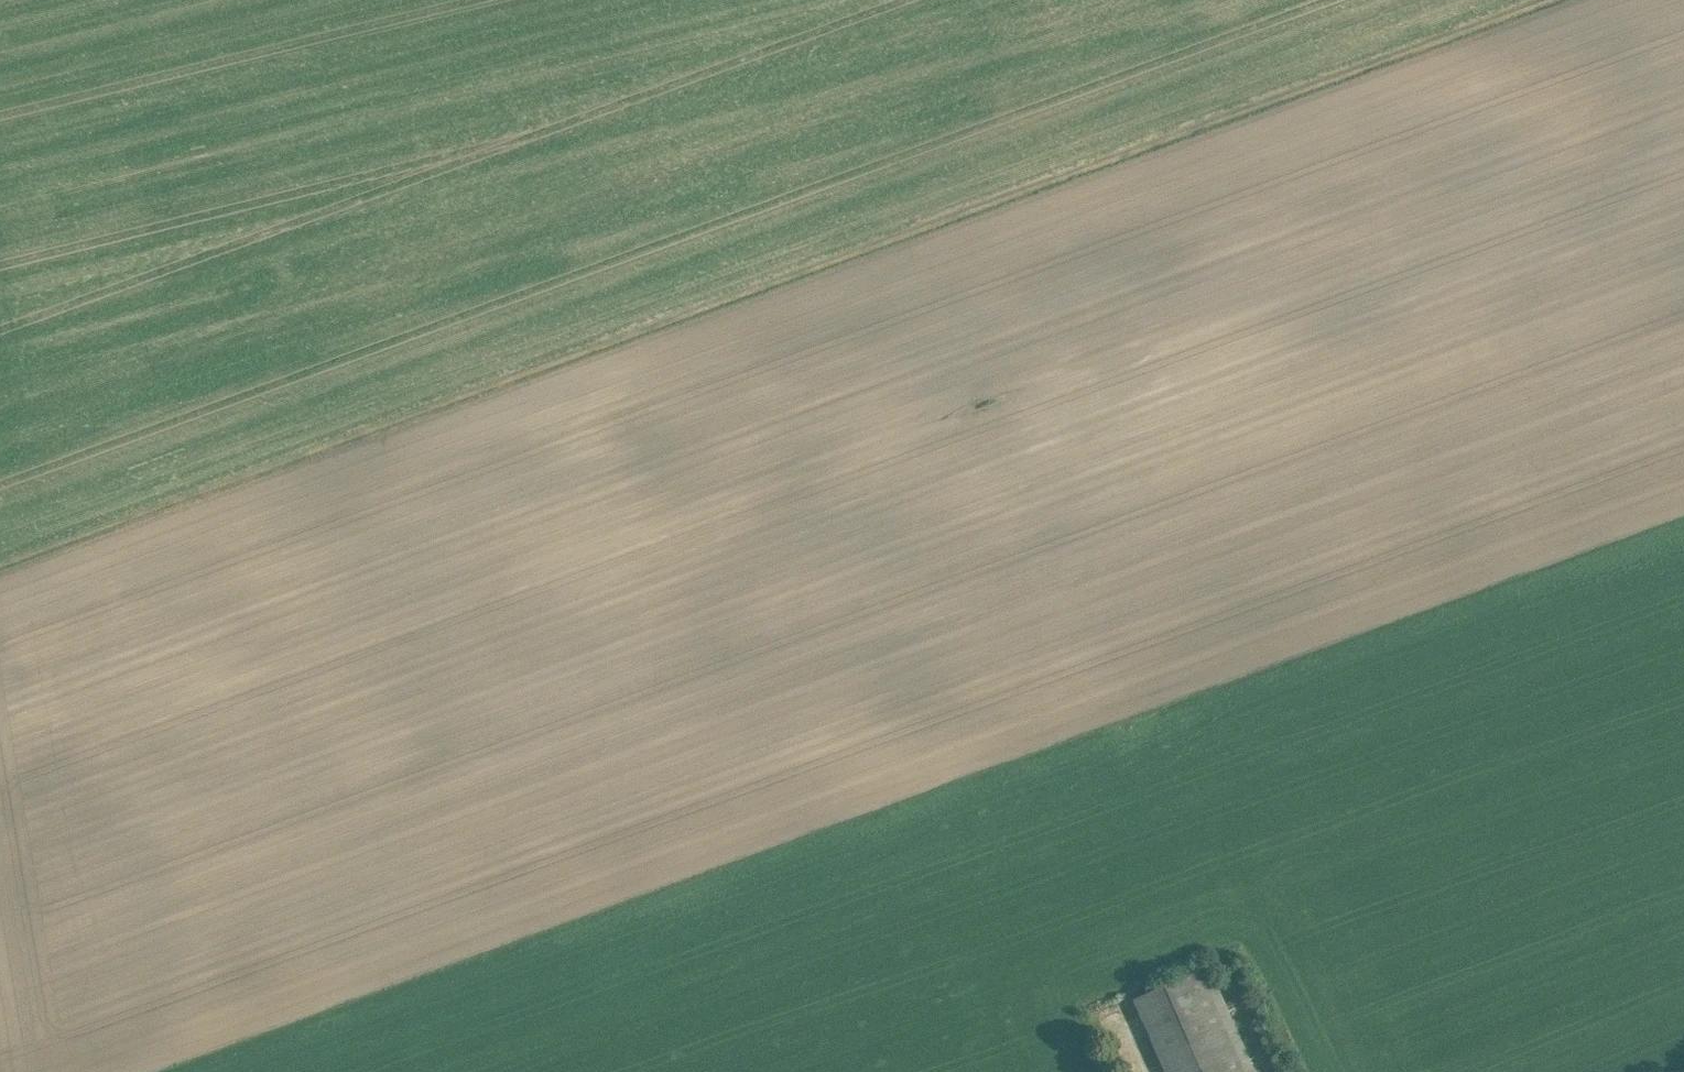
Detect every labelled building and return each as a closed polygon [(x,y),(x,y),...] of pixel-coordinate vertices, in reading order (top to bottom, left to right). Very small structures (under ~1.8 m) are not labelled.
[(1166,1071),(1243,1071),(1199,972),(1135,1001),(1166,1071)]
